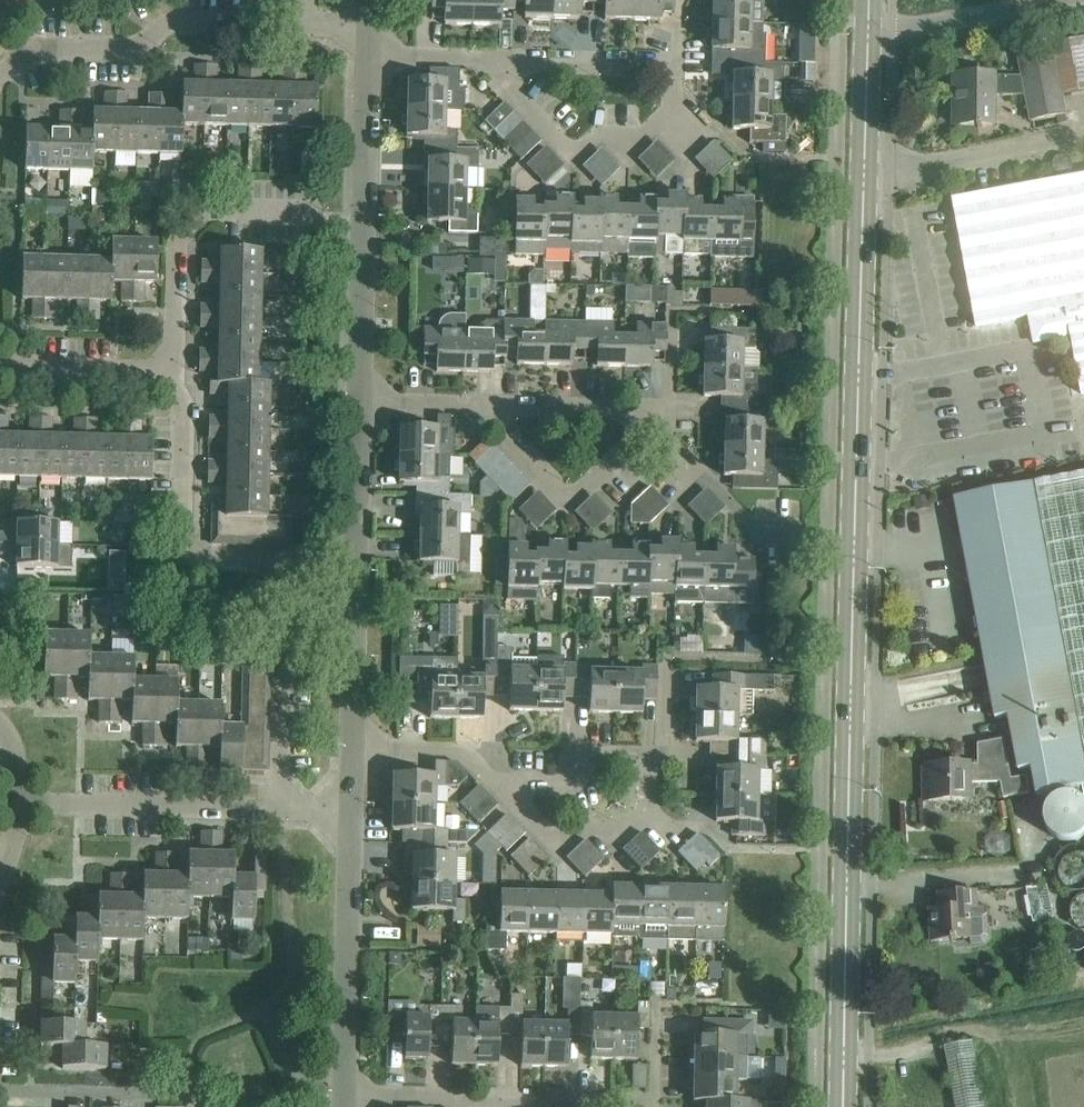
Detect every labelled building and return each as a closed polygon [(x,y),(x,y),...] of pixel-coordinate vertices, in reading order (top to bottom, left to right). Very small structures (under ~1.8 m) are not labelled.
[(472,25),(472,0),(432,0),(432,19),(433,19),(433,13),(445,13),(444,24),(472,25)] [(472,25),(499,26),(500,15),(511,15),(511,21),(512,21),(512,0),(472,0),(472,25)] [(512,21),(513,21),(513,7),(525,7),(524,17),(552,18),(553,0),(512,0),(512,21)] [(552,18),(580,19),(580,8),(592,8),(592,0),(553,0),(552,18)] [(592,8),(592,14),(593,14),(593,8),(604,9),(604,19),(632,20),(632,0),(592,0),(592,8)] [(632,20),(660,20),(660,15),(673,15),(673,0),(632,0),(632,20)] [(712,22),(763,23),(763,3),(763,0),(713,0),(712,22)] [(763,35),(763,23),(712,22),(712,49),(739,50),(739,61),(729,61),(729,62),(784,63),(765,62),(766,35),(763,35)] [(813,25),(799,25),(800,39),(813,39),(813,25)] [(958,123),(955,123),(955,124),(978,125),(995,125),(996,95),(1027,95),(1031,120),(1066,113),(1063,96),(1053,48),(1019,55),(1023,76),(996,76),(996,75),(956,75),(955,92),(959,92),(958,123)] [(734,74),(733,101),(771,102),(771,82),(784,82),(784,63),(729,62),(750,63),(749,74),(734,74)] [(183,125),(204,125),(206,65),(195,65),(195,84),(183,84),(182,114),(182,125),(183,125)] [(204,125),(226,126),(228,85),(216,85),(217,66),(206,65),(204,125)] [(226,126),(249,127),(250,67),(240,66),(239,86),(228,85),(226,126)] [(249,127),(271,127),(272,86),(260,86),(261,67),(250,67),(249,127)] [(272,86),(271,127),(293,128),(295,68),(284,67),(283,87),(272,86)] [(305,68),(295,68),(293,128),(316,128),(317,88),(305,87),(305,68)] [(407,109),(445,109),(464,110),(465,88),(458,88),(459,69),(430,69),(430,82),(408,81),(407,109)] [(93,152),(114,153),(116,93),(105,92),(105,112),(93,111),(92,131),(93,131),(92,152),(93,152)] [(114,153),(137,153),(138,113),(126,112),(127,93),(116,93),(114,153)] [(137,153),(159,154),(161,94),(150,94),(149,113),(138,113),(137,153)] [(182,155),(183,125),(182,125),(182,114),(171,114),(171,94),(161,94),(159,154),(182,155)] [(771,102),(733,101),(733,110),(727,110),(727,119),(733,119),(733,129),(760,129),(760,141),(749,141),(750,142),(786,143),(786,116),(771,115),(771,102)] [(485,121),(494,131),(513,112),(504,103),(485,121)] [(424,148),(440,149),(457,149),(457,130),(445,129),(445,109),(407,109),(406,136),(424,136),(424,148)] [(25,170),(47,170),(48,130),(37,129),(37,110),(26,110),(25,170)] [(60,130),(48,130),(47,170),(69,171),(71,111),(60,111),(60,130)] [(82,111),(71,111),(69,171),(92,172),(93,152),(92,152),(93,131),(92,131),(81,131),(82,111)] [(522,122),(513,112),(494,131),(503,140),(522,122)] [(522,122),(503,140),(513,150),(532,131),(522,122)] [(532,131),(513,150),(522,159),(541,141),(532,131)] [(675,156),(656,137),(636,157),(655,176),(675,156)] [(732,159),(713,141),(693,161),(712,179),(732,159)] [(564,164),(545,145),(525,165),(544,184),(564,164)] [(621,164),(602,145),(582,165),(601,184),(621,164)] [(479,149),(457,149),(440,149),(439,161),(428,161),(428,188),(466,189),(466,168),(479,169),(479,149)] [(218,153),(203,153),(203,170),(218,170),(218,153)] [(292,161),(269,161),(269,175),(291,176),(292,161)] [(225,163),(225,174),(235,174),(235,163),(225,163)] [(1083,394),(1083,175),(988,192),(953,198),(976,326),(1028,316),(1031,331),(1048,342),(1071,338),(1081,394),(1083,394)] [(136,185),(136,196),(151,196),(151,185),(136,185)] [(95,203),(112,204),(112,189),(95,188),(95,203)] [(465,205),(466,189),(428,188),(427,218),(464,219),(463,229),(463,232),(477,233),(478,205),(465,205)] [(158,196),(158,207),(171,208),(171,189),(158,189),(158,196)] [(667,205),(657,205),(656,205),(655,237),(656,237),(665,238),(664,255),(683,255),(683,241),(684,200),(685,200),(685,195),(668,195),(667,205)] [(135,210),(151,211),(152,199),(136,197),(135,210)] [(543,207),(543,212),(544,212),(543,250),(544,250),(570,251),(571,251),(572,212),(573,212),(573,197),(556,197),(556,207),(543,207)] [(627,240),(628,209),(617,209),(617,198),(600,198),(600,202),(599,253),(617,254),(617,240),(627,240)] [(639,209),(628,209),(627,240),(627,257),(656,257),(656,237),(655,237),(656,205),(657,205),(657,199),(640,199),(639,209)] [(544,256),(544,250),(543,250),(544,212),(543,212),(533,211),(533,201),(516,200),(515,243),(515,255),(544,256)] [(711,255),(712,211),(701,211),(701,200),(685,200),(684,200),(683,241),(683,255),(701,255),(701,242),(705,242),(705,254),(710,254),(710,255),(711,255)] [(712,211),(711,255),(711,257),(752,258),(754,210),(740,210),(740,201),(723,201),(723,211),(712,211)] [(66,215),(67,202),(60,202),(55,207),(54,214),(66,215)] [(583,213),(573,212),(572,212),(571,251),(570,251),(570,253),(599,253),(600,202),(584,202),(583,213)] [(112,261),(112,282),(123,282),(122,302),(133,302),(135,242),(112,241),(111,261),(112,261)] [(157,243),(135,242),(133,302),(144,302),(144,283),(156,283),(157,243)] [(441,254),(441,242),(430,242),(430,254),(441,254)] [(506,242),(506,256),(515,256),(515,255),(515,243),(506,242)] [(201,261),(201,272),(261,273),(262,251),(221,250),(221,262),(201,261)] [(43,319),(45,259),(22,258),(21,299),(33,299),(33,319),(43,319)] [(445,269),(445,258),(432,258),(432,269),(445,269)] [(55,300),(66,300),(67,260),(45,259),(43,319),(54,319),(55,300)] [(468,259),(468,272),(494,273),(495,260),(468,259)] [(77,320),(88,320),(90,260),(67,260),(66,300),(78,301),(77,320)] [(111,261),(90,260),(88,320),(99,320),(99,301),(111,301),(112,282),(112,261),(111,261)] [(292,264),(292,273),(306,273),(306,264),(292,264)] [(261,295),(261,273),(201,272),(201,283),(220,283),(220,294),(261,295)] [(546,285),(546,294),(556,294),(555,284),(546,285)] [(534,285),(533,297),(544,297),(545,286),(534,285)] [(650,286),(649,302),(665,303),(666,287),(650,286)] [(666,287),(665,303),(681,304),(682,291),(674,291),(674,287),(666,287)] [(761,306),(761,290),(742,290),(741,306),(761,306)] [(200,316),(260,317),(261,295),(220,294),(220,306),(200,306),(200,316)] [(436,371),(464,372),(465,315),(451,314),(445,316),(440,320),(438,325),(438,329),(424,328),(424,365),(425,366),(425,356),(436,357),(436,371)] [(465,315),(464,372),(491,372),(492,358),(503,358),(503,367),(504,367),(505,321),(486,320),(479,326),(479,328),(465,328),(465,315)] [(260,340),(260,317),(200,316),(200,327),(219,328),(219,339),(260,340)] [(516,364),(544,364),(545,322),(505,321),(504,367),(505,367),(505,353),(516,353),(516,364)] [(545,322),(544,364),(572,365),(572,355),(583,355),(583,360),(584,360),(585,323),(545,322)] [(596,366),(624,366),(625,337),(612,337),(613,324),(585,323),(584,360),(585,360),(585,355),(597,355),(596,366)] [(637,338),(625,337),(624,366),(652,367),(652,356),(663,356),(663,362),(664,362),(665,325),(637,324),(637,338)] [(704,369),(742,370),(759,370),(759,353),(755,349),(755,329),(711,328),(711,329),(716,329),(716,341),(704,341),(704,369)] [(199,350),(199,360),(259,362),(260,340),(219,339),(219,351),(199,350)] [(259,384),(259,383),(259,362),(199,360),(199,372),(218,372),(218,383),(259,384)] [(732,396),(731,408),(757,409),(757,381),(742,381),(742,370),(704,369),(703,396),(732,396)] [(229,395),(228,405),(270,406),(270,383),(259,383),(259,384),(218,383),(209,383),(209,394),(229,395)] [(269,428),(270,406),(228,405),(228,418),(209,417),(209,427),(269,428)] [(776,410),(757,409),(731,408),(728,408),(727,421),(725,421),(724,448),(762,449),(763,429),(775,429),(776,410)] [(400,428),(399,455),(450,456),(451,416),(437,415),(437,429),(400,428)] [(17,477),(18,436),(7,436),(7,417),(0,417),(0,477),(17,477)] [(30,437),(18,436),(17,477),(39,478),(41,418),(30,417),(30,437)] [(39,478),(61,478),(62,437),(51,437),(52,418),(41,418),(39,478)] [(61,478),(84,479),(85,419),(75,419),(74,438),(62,437),(61,478)] [(84,479),(106,479),(107,439),(96,438),(96,419),(85,419),(84,479)] [(106,479),(129,480),(130,420),(119,420),(119,439),(107,439),(106,479)] [(141,420),(130,420),(129,480),(151,480),(152,440),(140,439),(141,420)] [(228,439),(227,449),(269,450),(269,428),(209,427),(208,438),(228,439)] [(808,431),(799,431),(799,440),(808,440),(808,431)] [(474,463),(484,473),(503,455),(494,445),(474,463)] [(762,449),(724,448),(724,475),(752,476),(752,487),(741,487),(741,489),(777,490),(778,461),(762,460),(762,449)] [(269,450),(227,449),(227,462),(208,461),(208,471),(269,472),(269,450)] [(449,476),(450,456),(399,455),(399,482),(416,483),(416,495),(449,496),(449,476)] [(512,464),(503,455),(484,473),(488,477),(493,483),(512,464)] [(315,473),(315,463),(302,463),(302,473),(315,473)] [(499,489),(502,492),(521,474),(512,464),(493,483),(499,489)] [(268,494),(269,472),(208,471),(207,483),(227,483),(227,494),(268,494)] [(521,474),(502,492),(511,502),(530,483),(521,474)] [(1035,483),(1083,750),(1083,474),(1035,483)] [(499,489),(493,483),(488,477),(481,484),(481,496),(491,496),(499,489)] [(1083,787),(1083,750),(1035,483),(955,498),(996,718),(1009,716),(1019,771),(1032,768),(1037,796),(1083,787)] [(630,523),(649,524),(640,515),(660,496),(651,486),(631,505),(630,523)] [(725,506),(707,487),(687,507),(706,525),(725,506)] [(555,508),(537,490),(517,509),(535,528),(555,508)] [(213,506),(213,516),(226,516),(239,516),(252,516),(264,517),(268,517),(268,494),(227,494),(226,506),(213,506)] [(612,512),(594,494),(574,514),(593,532),(612,512)] [(416,496),(416,507),(420,507),(420,517),(420,534),(458,535),(458,515),(471,515),(471,496),(449,496),(416,495),(416,496)] [(669,506),(660,496),(640,515),(649,524),(669,506)] [(131,522),(144,522),(144,512),(130,512),(131,522)] [(104,513),(104,523),(115,523),(115,514),(104,513)] [(225,544),(238,544),(239,516),(226,516),(225,544)] [(252,516),(239,516),(238,544),(251,545),(252,516)] [(251,545),(264,545),(264,517),(252,516),(251,545)] [(268,517),(264,517),(264,545),(277,545),(277,517),(268,517)] [(290,517),(277,517),(277,545),(290,546),(290,517)] [(509,520),(508,546),(508,568),(507,588),(507,601),(534,602),(534,606),(535,606),(536,589),(537,553),(536,553),(536,558),(525,557),(526,547),(521,520),(509,520)] [(57,545),(58,523),(17,522),(17,534),(0,533),(0,544),(57,545)] [(126,523),(117,523),(116,533),(126,533),(126,523)] [(420,534),(419,561),(422,561),(434,562),(433,575),(456,575),(469,575),(469,573),(470,555),(470,537),(470,535),(458,535),(420,534)] [(650,545),(649,545),(648,598),(651,598),(651,595),(675,595),(675,602),(677,542),(661,541),(660,552),(650,551),(650,545)] [(675,602),(703,603),(705,552),(704,552),(704,557),(694,557),(694,547),(678,546),(678,542),(677,542),(675,602)] [(537,553),(536,589),(535,606),(537,606),(537,584),(563,585),(563,589),(564,589),(565,543),(548,543),(548,553),(537,553)] [(566,543),(565,543),(564,589),(591,590),(591,599),(592,599),(593,544),(592,544),(592,548),(576,548),(576,559),(566,558),(566,543)] [(0,544),(0,555),(16,555),(16,567),(71,568),(72,546),(57,546),(57,545),(0,544)] [(610,544),(593,544),(592,599),(610,600),(610,586),(620,586),(621,550),(620,550),(620,555),(609,555),(610,544)] [(622,550),(621,550),(620,586),(630,586),(630,598),(648,598),(649,545),(632,545),(632,556),(622,555),(622,550)] [(705,552),(703,603),(710,603),(714,603),(732,604),(753,604),(754,561),(733,560),(733,547),(716,547),(716,558),(706,557),(706,552),(705,552)] [(15,593),(35,594),(43,594),(44,580),(16,580),(15,593)] [(113,598),(113,614),(123,614),(124,599),(124,598),(113,598)] [(483,600),(482,616),(498,617),(498,601),(483,600)] [(483,695),(497,695),(497,663),(498,647),(497,647),(498,630),(489,630),(486,633),(486,653),(489,657),(489,663),(483,663),(483,669),(471,669),(471,678),(457,677),(456,718),(483,719),(483,695)] [(55,700),(65,700),(67,634),(45,634),(44,677),(56,677),(55,700)] [(67,634),(65,700),(76,700),(77,678),(88,678),(89,657),(90,657),(90,635),(67,634)] [(510,710),(536,711),(537,670),(512,670),(512,648),(498,647),(497,663),(497,695),(510,695),(510,710)] [(563,697),(576,697),(577,665),(562,665),(563,657),(537,656),(537,670),(536,711),(563,712),(563,697)] [(89,657),(88,678),(87,700),(100,701),(99,723),(109,723),(111,658),(90,657),(89,657)] [(121,701),(132,701),(132,680),(134,680),(134,658),(111,658),(109,723),(120,723),(121,701)] [(456,718),(457,677),(458,658),(430,658),(430,669),(399,669),(399,701),(430,701),(430,718),(456,718)] [(243,674),(245,674),(270,675),(270,661),(244,660),(243,674)] [(589,712),(616,713),(617,672),(591,671),(591,665),(577,665),(576,697),(590,697),(589,712)] [(642,672),(617,672),(616,713),(642,713),(643,698),(656,699),(657,667),(642,666),(642,672)] [(270,688),(270,675),(245,674),(243,674),(243,688),(270,688)] [(696,714),(737,715),(737,690),(773,691),(773,676),(713,674),(713,688),(697,688),(696,714)] [(143,746),(153,746),(155,681),(134,680),(132,680),(132,701),(131,723),(144,724),(143,746)] [(178,681),(155,681),(153,746),(164,746),(165,724),(176,725),(176,703),(178,703),(178,681)] [(270,702),(270,688),(243,688),(243,701),(270,702)] [(269,715),(270,702),(243,701),(243,714),(269,715)] [(176,703),(176,725),(175,747),(188,747),(187,769),(197,769),(199,704),(178,703),(176,703)] [(209,748),(220,748),(220,727),(221,727),(222,705),(199,704),(197,769),(208,770),(209,748)] [(242,727),(243,727),(243,729),(269,729),(269,715),(243,714),(242,727)] [(737,715),(696,714),(696,741),(710,741),(710,755),(733,755),(765,756),(765,741),(736,741),(737,715)] [(243,742),(243,729),(243,727),(242,727),(221,727),(220,727),(220,748),(219,770),(243,770),(242,770),(243,755),(243,742)] [(269,729),(243,729),(243,742),(269,743),(269,729)] [(978,764),(924,765),(925,800),(970,800),(970,783),(1001,782),(1004,798),(1030,793),(1027,776),(1012,779),(1004,739),(978,744),(978,764)] [(269,743),(243,742),(243,755),(268,756),(269,743)] [(243,755),(242,770),(268,770),(268,756),(243,755)] [(765,756),(733,755),(732,769),(717,768),(717,795),(758,796),(758,770),(764,770),(765,756)] [(393,802),(435,803),(435,785),(458,786),(469,775),(457,762),(435,762),(434,775),(393,774),(393,802)] [(460,804),(469,813),(488,795),(479,785),(460,804)] [(488,795),(469,813),(478,823),(498,805),(488,795)] [(717,795),(716,821),(733,822),(732,835),(764,836),(765,821),(757,821),(757,812),(765,812),(770,808),(770,799),(767,797),(767,796),(758,796),(717,795)] [(393,814),(392,830),(404,830),(403,842),(407,843),(420,843),(447,843),(447,830),(434,830),(435,804),(435,803),(393,802),(393,809),(396,809),(396,814),(393,814)] [(999,803),(1001,820),(1009,819),(1007,802),(999,803)] [(497,842),(516,824),(507,814),(488,833),(493,839),(497,842)] [(525,833),(516,824),(497,842),(502,847),(506,852),(525,833)] [(188,854),(188,876),(188,896),(189,896),(210,897),(212,832),(201,832),(201,854),(188,854)] [(222,832),(212,832),(210,897),(233,897),(233,877),(234,855),(222,854),(222,832)] [(642,832),(633,841),(651,860),(661,851),(642,832)] [(488,833),(476,844),(482,851),(482,883),(496,883),(497,852),(502,847),(497,842),(493,839),(488,833)] [(688,843),(706,862),(710,866),(720,856),(698,833),(688,843)] [(520,866),(539,848),(530,838),(511,857),(520,866)] [(586,839),(576,849),(595,868),(604,859),(586,839)] [(641,869),(651,860),(633,841),(623,850),(641,869)] [(407,843),(406,870),(413,870),(416,870),(416,876),(413,876),(412,882),(455,883),(455,855),(447,855),(447,843),(420,843),(407,843)] [(696,872),(706,862),(688,843),(678,852),(696,872)] [(539,848),(520,866),(529,876),(549,857),(539,848)] [(585,877),(595,868),(576,849),(567,858),(585,877)] [(143,875),(143,897),(142,917),(145,917),(165,918),(166,853),(156,853),(156,875),(143,875)] [(177,854),(166,853),(165,918),(189,918),(189,896),(188,896),(188,876),(177,876),(177,854)] [(232,921),(255,921),(255,891),(265,892),(266,855),(255,855),(254,877),(233,877),(233,897),(232,921)] [(101,896),(100,939),(120,939),(122,874),(111,874),(111,896),(101,896)] [(132,875),(122,874),(120,939),(145,940),(145,917),(142,917),(143,897),(132,897),(132,875)] [(454,900),(455,883),(412,882),(412,910),(453,911),(453,923),(464,923),(464,901),(454,900)] [(1028,886),(1032,921),(1055,918),(1051,883),(1028,886)] [(640,926),(641,887),(613,887),(613,895),(612,925),(612,934),(613,934),(613,937),(639,938),(639,940),(640,940),(640,926)] [(640,940),(668,940),(669,888),(641,887),(640,926),(640,940)] [(697,888),(669,888),(668,940),(696,941),(697,888)] [(725,889),(697,888),(696,941),(724,941),(725,889)] [(952,941),(957,941),(957,939),(970,939),(971,943),(984,943),(989,937),(987,905),(978,906),(977,891),(939,893),(940,908),(930,909),(932,941),(952,940),(952,941)] [(507,932),(528,932),(529,894),(500,893),(500,924),(486,923),(486,950),(506,950),(507,932)] [(557,894),(529,894),(528,932),(557,933),(557,894)] [(585,895),(557,894),(557,933),(584,934),(585,895)] [(612,934),(612,925),(613,895),(585,895),(584,934),(612,934)] [(99,962),(100,939),(101,896),(89,896),(88,918),(78,918),(77,961),(99,962)] [(77,961),(78,918),(66,918),(65,940),(53,940),(53,967),(43,967),(42,1001),(53,1001),(54,983),(76,983),(77,961)] [(418,926),(417,948),(440,949),(441,927),(418,926)] [(231,950),(231,963),(242,963),(242,950),(231,950)] [(622,979),(622,967),(612,967),(612,978),(622,979)] [(121,974),(121,985),(131,985),(131,974),(121,974)] [(676,979),(667,979),(667,989),(676,989),(676,979)] [(620,982),(615,986),(617,991),(622,993),(626,989),(625,983),(620,982)] [(676,989),(667,989),(667,999),(676,999),(676,989)] [(521,1066),(544,1066),(545,1024),(523,1024),(523,995),(511,994),(511,1008),(510,1034),(522,1035),(521,1066)] [(53,1023),(53,1001),(42,1001),(41,1046),(85,1047),(85,1024),(53,1023)] [(638,1017),(615,1017),(614,1059),(637,1060),(638,1028),(650,1029),(650,1002),(638,1002),(638,1017)] [(405,1042),(405,1059),(428,1059),(429,1047),(440,1047),(441,1006),(429,1006),(419,1006),(419,1017),(406,1016),(406,1021),(405,1042)] [(475,1065),(476,1023),(462,1022),(463,1007),(441,1006),(440,1047),(452,1047),(451,1064),(475,1065)] [(476,1007),(476,1023),(475,1065),(498,1065),(498,1034),(510,1034),(511,1008),(476,1007)] [(545,1024),(544,1066),(567,1067),(568,1036),(580,1036),(580,1009),(568,1009),(568,1025),(545,1024)] [(592,1010),(580,1009),(580,1036),(591,1036),(591,1059),(614,1059),(615,1017),(592,1016),(592,1010)] [(689,1055),(689,1056),(747,1057),(737,1057),(737,1035),(751,1035),(752,1022),(703,1020),(703,1034),(689,1033),(689,1044),(694,1044),(694,1056),(689,1055)] [(956,1106),(986,1106),(974,1041),(945,1046),(956,1106)] [(62,1068),(106,1069),(106,1047),(85,1047),(41,1046),(41,1056),(63,1056),(62,1068)] [(184,1067),(185,1056),(173,1056),(173,1067),(184,1067)] [(689,1056),(688,1078),(746,1080),(747,1057),(689,1056)] [(775,1066),(775,1080),(784,1081),(784,1067),(775,1066)] [(746,1081),(746,1080),(688,1078),(688,1088),(693,1088),(693,1100),(736,1101),(736,1081),(746,1081)] [(784,1081),(775,1080),(775,1094),(784,1095),(784,1081)]
